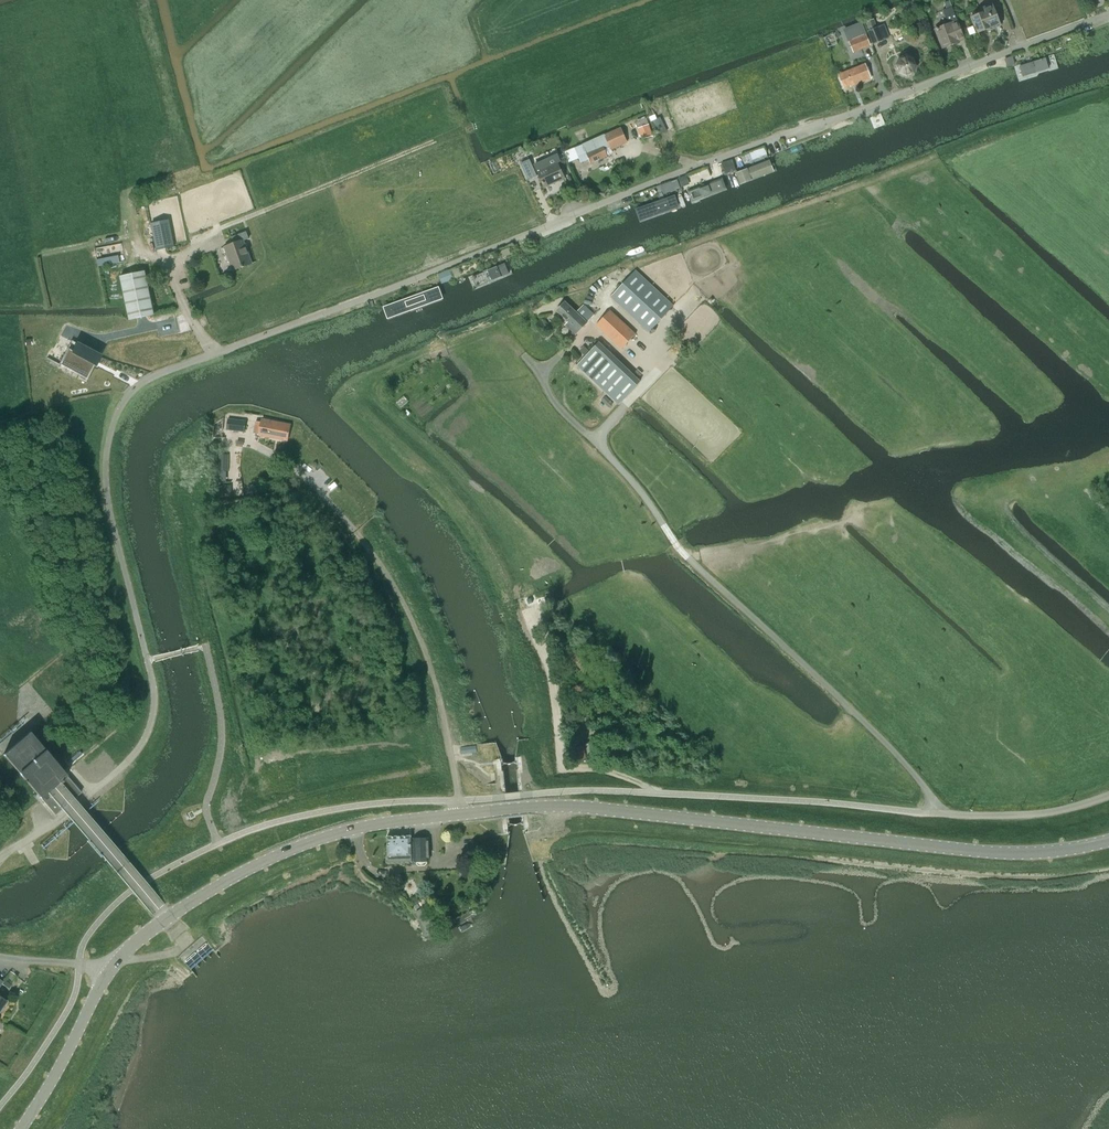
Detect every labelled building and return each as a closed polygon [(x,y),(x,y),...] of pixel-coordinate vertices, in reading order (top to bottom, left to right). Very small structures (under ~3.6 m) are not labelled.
[(948,23),(935,29),(943,49),(966,40),(958,20),(957,20),(952,7),(950,1),(944,3),(946,9),(943,10),(948,23)] [(992,4),(980,9),(982,13),(971,18),(974,26),(975,26),(978,33),(988,29),(989,30),(1001,26),(992,4)] [(884,40),(878,27),(877,28),(874,19),(866,22),(869,31),(868,31),(873,44),(884,40)] [(857,25),(845,30),(850,41),(854,52),(870,46),(866,35),(861,23),(857,25)] [(915,74),(919,66),(915,57),(907,54),(898,57),(895,65),(898,74),(906,77),(915,74)] [(1059,70),(1054,55),(1014,67),(1019,82),(1059,70)] [(1007,67),(1009,66),(1015,64),(1012,56),(1004,59),(1007,67)] [(871,78),(866,65),(840,75),(845,88),(852,85),(852,86),(871,78)] [(639,129),(643,140),(653,136),(649,126),(639,129)] [(597,139),(565,152),(570,163),(579,159),(577,155),(585,151),(588,158),(590,164),(607,156),(605,150),(610,148),(610,150),(628,143),(622,128),(597,139)] [(529,180),(537,176),(530,160),(522,164),(529,180)] [(547,160),(535,166),(537,171),(545,188),(565,179),(558,162),(550,166),(547,160)] [(736,169),(732,160),(722,163),(725,173),(736,169)] [(769,161),(734,174),(739,187),(774,174),(769,161)] [(671,181),(675,192),(681,189),(678,179),(671,181)] [(723,179),(687,192),(691,204),(728,191),(723,179)] [(676,195),(640,208),(643,217),(679,205),(676,195)] [(151,224),(156,250),(174,247),(168,220),(151,224)] [(243,241),(248,239),(246,232),(231,237),(233,244),(224,247),(227,255),(225,255),(227,261),(229,260),(233,270),(241,267),(241,268),(243,267),(251,264),(243,241)] [(497,253),(499,259),(508,256),(505,250),(497,253)] [(468,277),(474,290),(513,274),(507,260),(468,277)] [(442,283),(452,279),(453,279),(450,270),(438,274),(442,283)] [(145,271),(120,276),(127,310),(129,318),(130,320),(154,315),(145,271)] [(649,332),(673,306),(635,271),(611,297),(649,332)] [(439,285),(383,306),(387,318),(443,298),(439,285)] [(575,335),(594,315),(583,305),(576,312),(565,301),(556,311),(568,322),(564,325),(575,335)] [(610,310),(596,325),(622,349),(635,335),(610,310)] [(180,332),(178,324),(181,323),(179,317),(177,317),(156,322),(160,337),(180,332)] [(71,340),(59,364),(85,378),(92,364),(95,366),(101,356),(71,340)] [(619,405),(640,382),(598,342),(577,365),(619,405)] [(228,420),(228,426),(227,430),(245,432),(246,422),(228,420)] [(290,426),(262,420),(261,422),(257,421),(255,433),(260,434),(259,434),(287,440),(290,426)] [(581,668),(589,661),(582,652),(579,647),(570,655),(574,659),(581,668)] [(30,732),(4,755),(56,815),(81,793),(67,776),(30,732)] [(595,743),(586,744),(588,757),(597,756),(597,755),(595,745),(595,743)] [(584,745),(577,746),(579,760),(586,759),(584,745)] [(412,835),(386,836),(386,838),(388,838),(388,848),(388,862),(411,861),(411,865),(416,865),(415,862),(415,838),(411,839),(411,837),(412,837),(412,835)] [(415,862),(417,861),(417,863),(419,866),(425,865),(428,863),(428,862),(429,862),(429,838),(415,838),(415,862)] [(416,911),(423,907),(419,899),(411,904),(416,911)] [(423,907),(416,911),(417,914),(416,914),(422,924),(423,923),(428,932),(436,928),(426,909),(425,910),(423,907)] [(12,974),(5,983),(9,987),(16,977),(12,974)]
